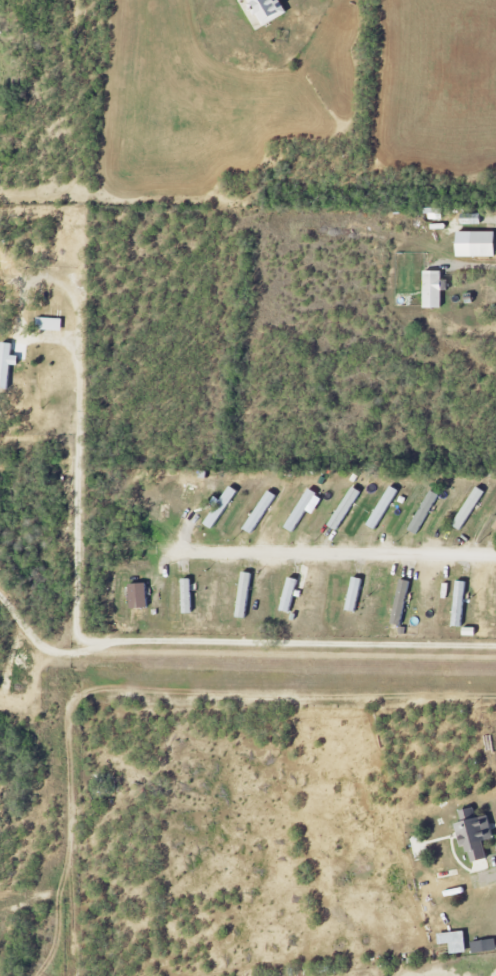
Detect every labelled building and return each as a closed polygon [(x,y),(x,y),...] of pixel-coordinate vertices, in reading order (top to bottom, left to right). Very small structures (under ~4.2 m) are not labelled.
[(264,27),(288,15),(280,0),(250,0),(264,27)] [(495,258),(495,233),(459,232),(458,257),(495,258)] [(443,308),(442,272),(424,272),(425,309),(443,308)] [(62,320),(38,319),(37,331),(62,332),(62,320)] [(12,356),(13,344),(2,343),(0,362),(0,389),(9,390),(11,366),(18,366),(20,357),(12,356)] [(399,491),(389,486),(370,527),(379,532),(399,491)] [(216,497),(211,505),(216,508),(205,525),(214,530),(238,492),(231,487),(222,501),(216,497)] [(462,531),(485,492),(476,487),(453,526),(462,531)] [(317,494),(308,488),(285,528),(294,533),(317,494)] [(439,495),(430,490),(409,530),(418,535),(439,495)] [(277,496),(269,491),(244,529),(252,535),(277,496)] [(363,580),(353,578),(346,611),(356,613),(363,580)] [(393,625),(403,626),(408,581),(398,580),(393,625)] [(148,609),(147,585),(130,585),(131,609),(148,609)] [(494,839),(489,816),(478,818),(476,808),(460,811),(462,823),(459,824),(467,864),(488,860),(485,841),(494,839)] [(471,943),(473,955),(495,951),(495,939),(471,943)]
